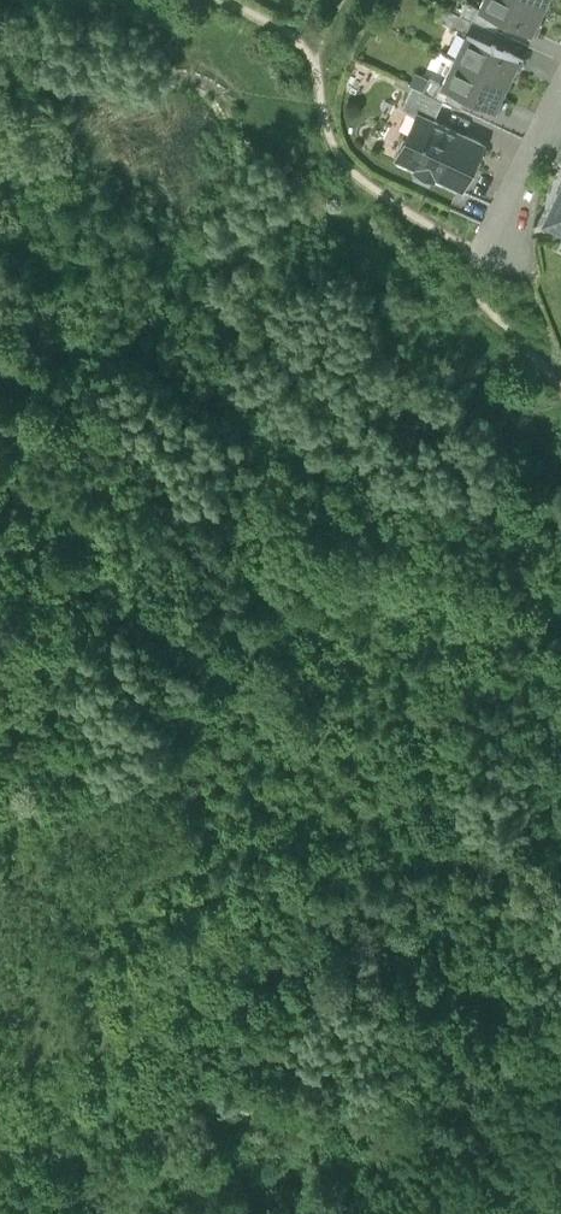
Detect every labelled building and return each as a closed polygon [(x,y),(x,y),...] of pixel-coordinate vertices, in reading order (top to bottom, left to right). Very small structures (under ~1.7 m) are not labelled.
[(533,0),(483,0),(480,7),(504,18),(536,33),(541,24),(536,22),(544,5),(533,0)] [(480,7),(467,1),(461,14),(497,31),(498,31),(504,18),(480,7)] [(461,14),(458,13),(452,26),(467,33),(491,44),(497,31),(461,14)] [(491,44),(467,33),(455,59),(507,84),(515,67),(520,69),(524,60),(491,44)] [(507,84),(455,59),(443,85),(467,97),(499,112),(504,103),(499,101),(507,84)] [(443,85),(430,79),(424,92),(444,102),(461,109),(467,97),(443,85)] [(424,92),(413,87),(402,110),(419,118),(419,117),(433,123),(444,102),(424,92)] [(433,123),(419,117),(419,118),(409,139),(403,141),(398,151),(400,157),(399,161),(418,170),(416,174),(433,182),(435,178),(462,190),(483,147),(433,123)] [(546,222),(560,229),(560,190),(546,222)]
